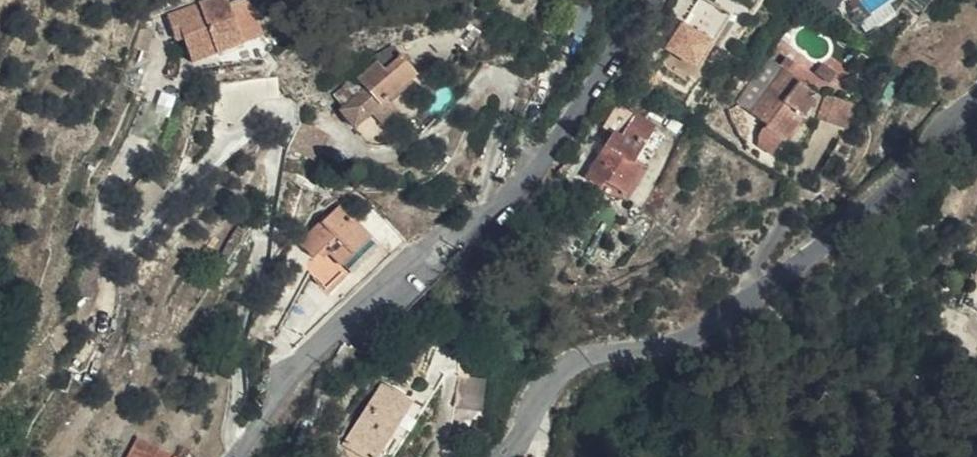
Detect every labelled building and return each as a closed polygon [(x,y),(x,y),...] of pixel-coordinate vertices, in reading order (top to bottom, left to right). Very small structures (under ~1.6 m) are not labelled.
[(551,14),(559,0),(532,0),(530,3),(551,14)] [(551,14),(559,17),(569,0),(559,0),(551,14)] [(667,46),(696,66),(728,19),(699,0),(667,46)] [(194,11),(191,4),(179,7),(135,28),(141,45),(149,42),(152,48),(164,72),(222,43),(209,19),(213,16),(207,4),(194,11)] [(144,52),(152,48),(149,42),(141,45),(144,52)] [(386,57),(377,58),(348,81),(358,94),(331,117),(349,138),(375,114),(386,104),(408,84),(386,57)] [(776,95),(780,90),(781,88),(769,80),(774,71),(766,65),(758,77),(745,69),(715,112),(746,135),(740,143),(740,156),(753,165),(763,150),(765,152),(799,103),(786,94),(782,99),(776,95)] [(217,83),(241,90),(238,76),(211,79),(217,83)] [(358,94),(348,81),(319,103),(331,117),(358,94)] [(220,104),(241,90),(217,83),(208,121),(220,104)] [(786,94),(780,90),(776,95),(782,99),(786,94)] [(826,137),(836,112),(808,102),(800,127),(826,137)] [(400,121),(386,104),(375,114),(389,131),(400,121)] [(700,121),(703,138),(713,136),(710,119),(700,121)] [(580,162),(564,183),(579,193),(583,189),(604,203),(624,176),(616,170),(638,139),(616,124),(601,146),(594,142),(586,153),(595,160),(588,168),(580,162)] [(321,142),(296,128),(281,156),(306,171),(321,142)] [(713,136),(703,138),(704,150),(715,148),(713,136)] [(586,153),(580,162),(588,168),(595,160),(586,153)] [(312,284),(332,308),(378,260),(336,216),(295,255),(317,279),(312,284)] [(484,406),(487,377),(463,375),(461,404),(484,406)] [(374,456),(377,456),(413,403),(382,384),(346,440),(374,456)] [(158,456),(134,444),(127,456),(158,456)]
